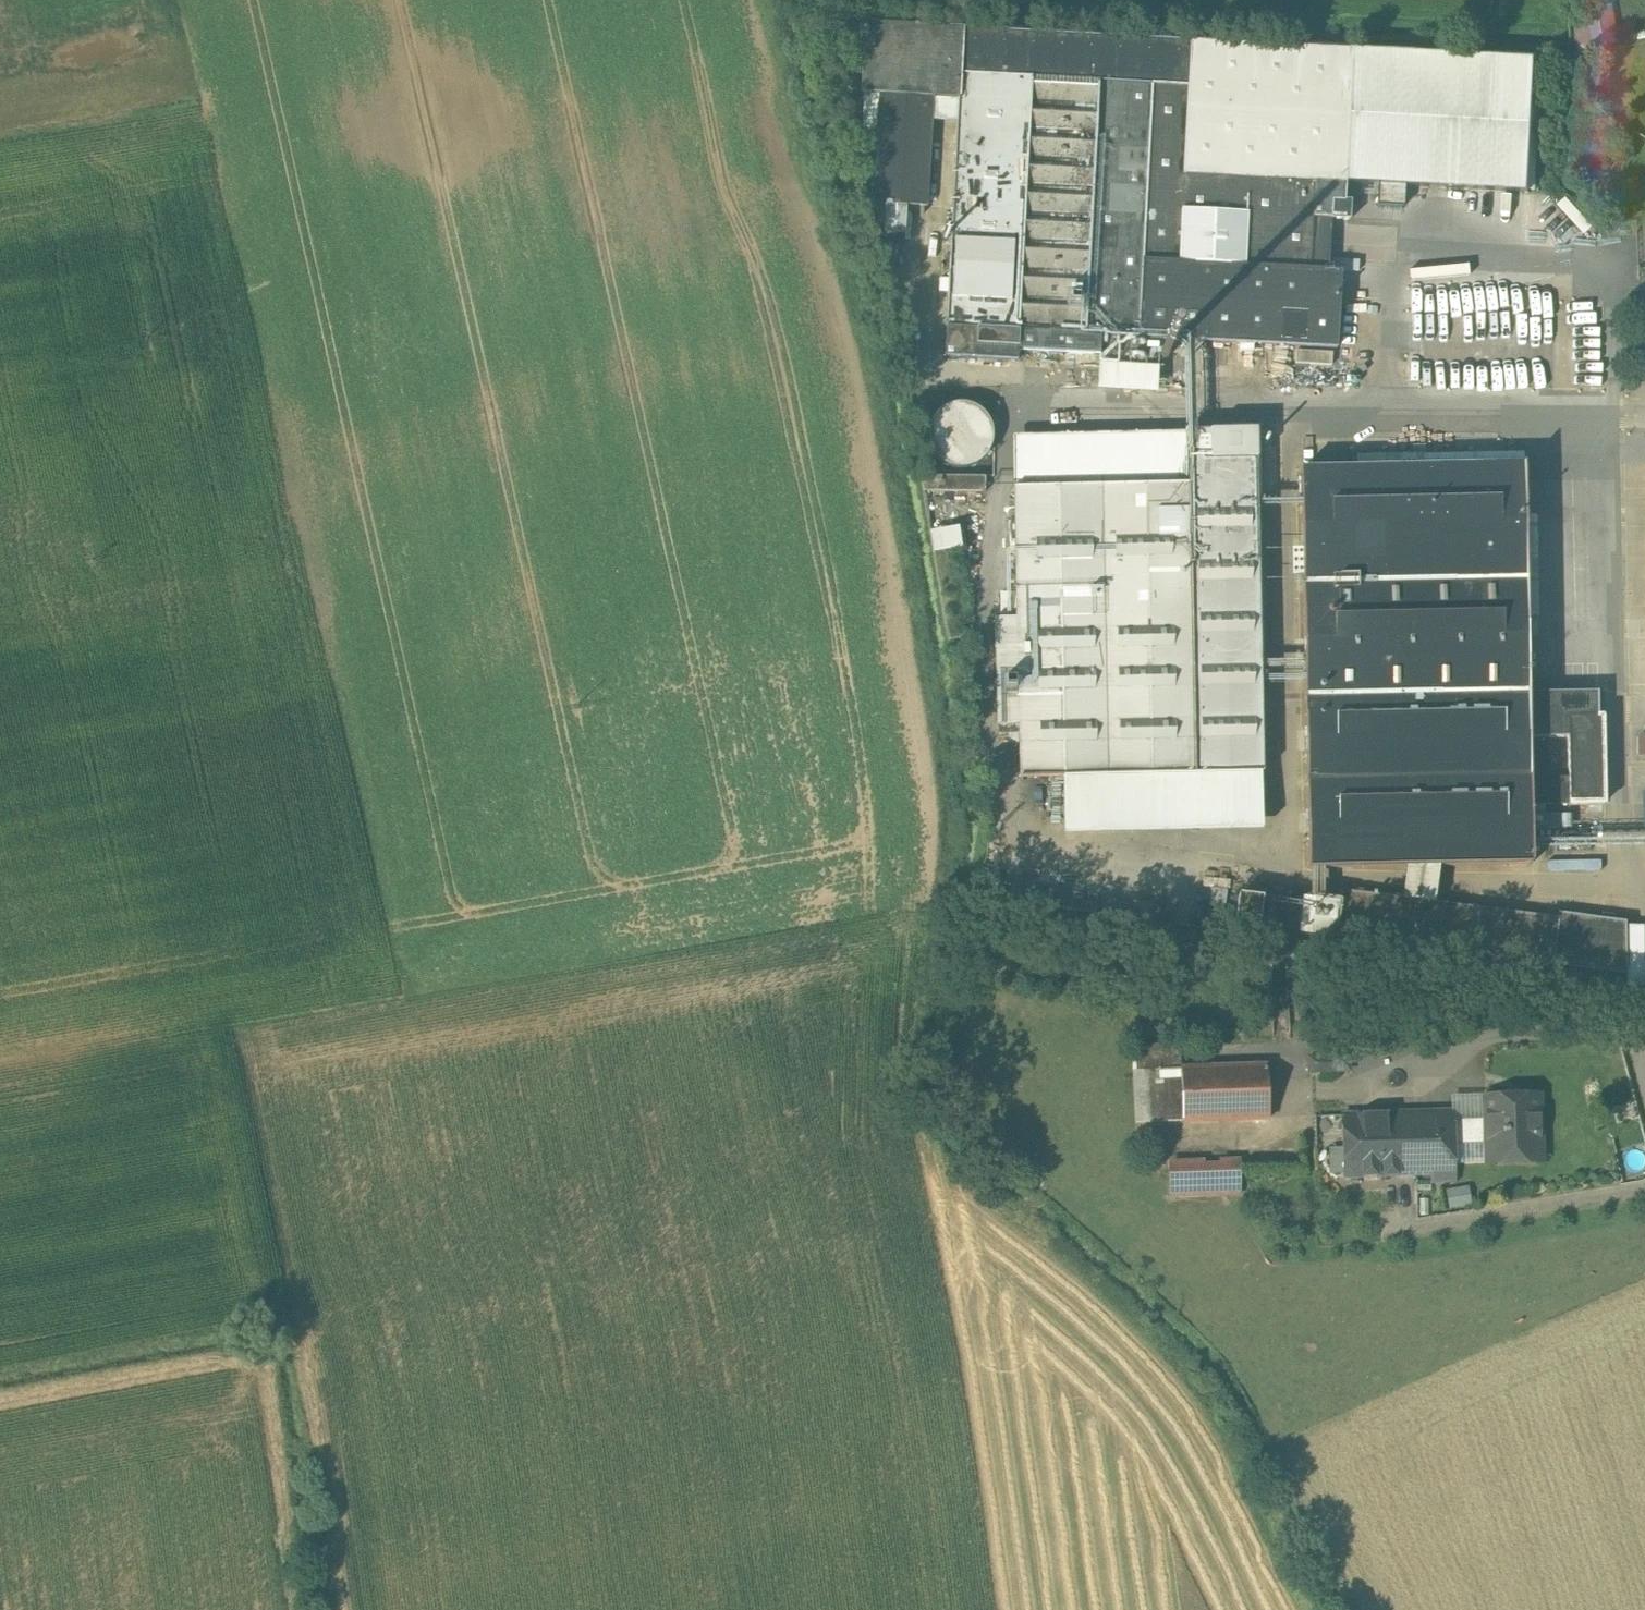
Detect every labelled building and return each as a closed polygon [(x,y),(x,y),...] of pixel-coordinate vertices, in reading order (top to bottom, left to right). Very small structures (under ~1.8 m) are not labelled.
[(962,29),(864,24),(864,28),(859,27),(859,35),(864,36),(861,93),(879,93),(873,204),(927,206),(933,96),(959,98),(962,29)] [(1192,42),(962,29),(959,98),(945,357),(1017,360),(1018,349),(1099,354),(1100,335),(1337,348),(1341,270),(1311,269),(1314,217),(1316,180),(1316,179),(1185,173),(1189,88),(1192,42)] [(1353,50),(1192,42),(1189,88),(1185,173),(1316,179),(1316,180),(1346,182),(1353,50)] [(1535,60),(1353,50),(1346,182),(1529,191),(1535,60)] [(1346,182),(1316,180),(1314,217),(1350,219),(1351,200),(1345,200),(1346,182)] [(1213,350),(1203,350),(1202,376),(1213,376),(1213,350)] [(1224,351),(1213,350),(1213,376),(1224,377),(1224,351)] [(1333,352),(1296,350),(1296,363),(1332,365),(1333,352)] [(1000,401),(921,401),(932,476),(985,476),(994,476),(995,417),(1000,417),(1000,401)] [(1174,484),(1013,488),(1016,619),(995,619),(997,725),(998,725),(1018,725),(1018,734),(1019,778),(1263,773),(1257,477),(1257,460),(1256,430),(1187,431),(1187,432),(1173,432),(1174,484)] [(1273,459),(1257,460),(1257,477),(1274,476),(1273,459)] [(1524,465),(1300,470),(1308,869),(1531,864),(1530,817),(1530,804),(1528,695),(1524,465)] [(985,476),(932,476),(921,479),(923,491),(985,492),(985,476)] [(940,528),(942,550),(974,546),(971,524),(940,528)] [(1597,694),(1528,695),(1530,804),(1569,804),(1604,803),(1602,716),(1598,716),(1597,694)] [(1018,734),(1018,725),(998,725),(997,734),(1018,734)] [(1566,828),(1565,814),(1544,814),(1544,809),(1534,810),(1534,829),(1566,828)] [(1585,852),(1584,831),(1567,832),(1567,852),(1585,852)] [(1560,832),(1541,833),(1541,849),(1560,848),(1560,832)] [(1558,917),(1339,890),(1337,902),(1333,935),(1532,960),(1530,973),(1551,975),(1559,912),(1558,917)] [(1262,897),(1239,894),(1235,925),(1258,928),(1262,897)] [(1303,902),(1262,897),(1258,928),(1299,933),(1303,902)] [(1337,902),(1303,898),(1303,902),(1299,933),(1299,934),(1333,938),(1333,935),(1337,902)] [(1628,921),(1559,912),(1551,975),(1629,985),(1628,926),(1628,921)] [(1628,926),(1629,985),(1644,986),(1644,967),(1644,926),(1628,926)] [(1348,1056),(1309,1058),(1310,1071),(1349,1070),(1348,1056)] [(1268,1065),(1213,1067),(1213,1060),(1160,1062),(1160,1069),(1132,1070),(1135,1123),(1269,1118),(1268,1065)] [(1538,1096),(1485,1097),(1487,1143),(1487,1157),(1540,1155),(1538,1096)] [(1451,1111),(1408,1113),(1394,1113),(1395,1151),(1412,1149),(1412,1153),(1415,1153),(1416,1174),(1431,1174),(1431,1182),(1453,1181),(1452,1144),(1451,1120),(1452,1120),(1451,1111)] [(1394,1113),(1343,1115),(1345,1177),(1396,1175),(1395,1151),(1394,1113)] [(1452,1120),(1451,1120),(1452,1144),(1487,1143),(1486,1119),(1452,1120)] [(1412,1149),(1395,1151),(1396,1175),(1416,1174),(1415,1153),(1412,1153),(1412,1149)] [(1219,1163),(1169,1165),(1170,1197),(1220,1195),(1219,1163)] [(1239,1163),(1219,1163),(1220,1195),(1240,1194),(1239,1163)] [(1454,1207),(1476,1200),(1471,1183),(1449,1190),(1454,1207)]
